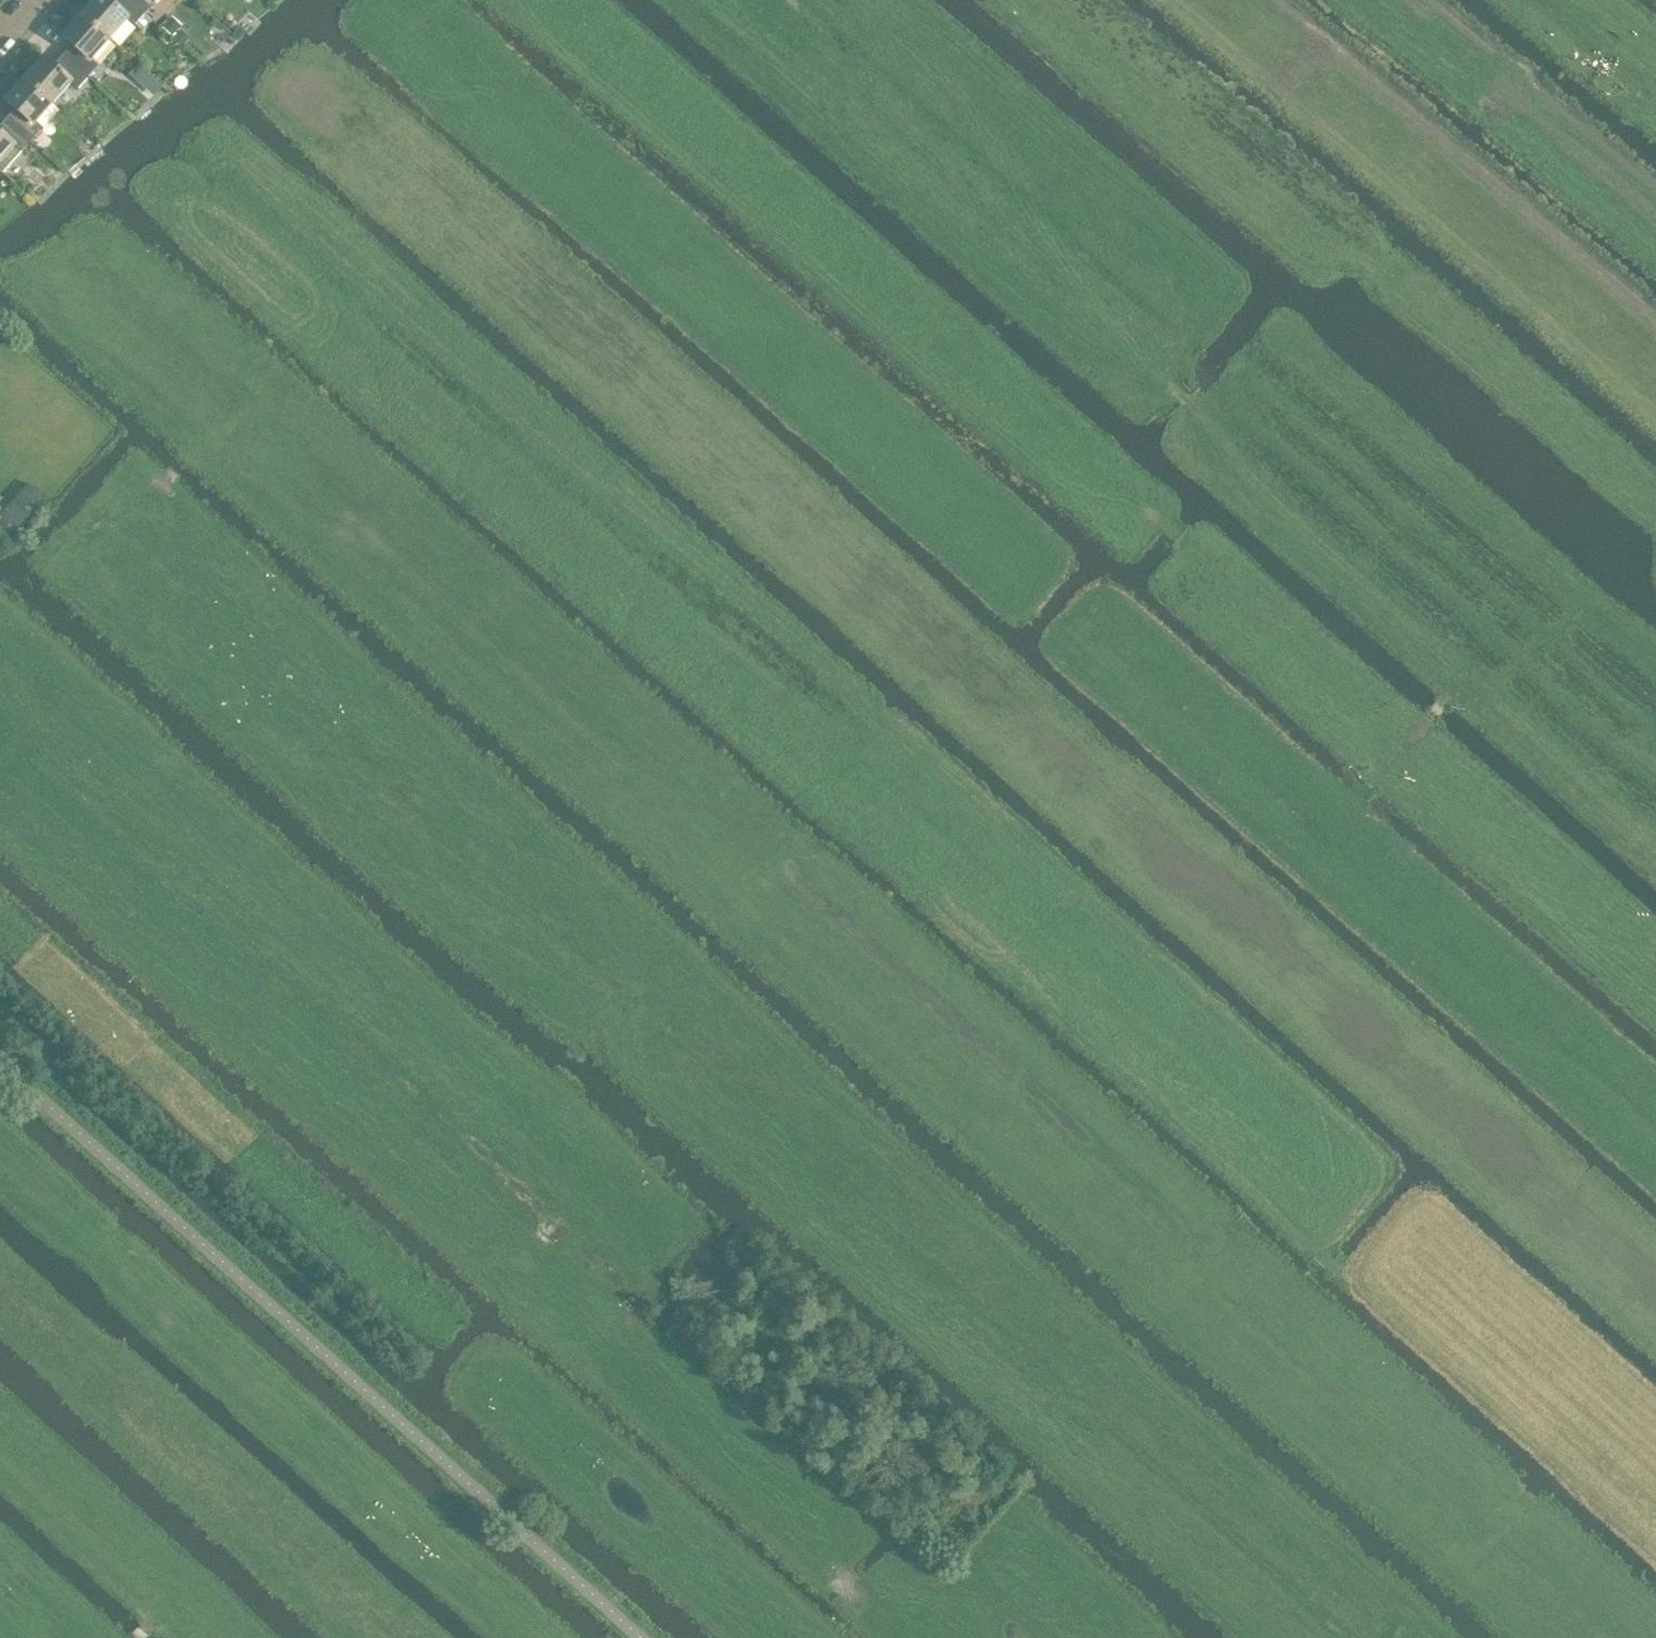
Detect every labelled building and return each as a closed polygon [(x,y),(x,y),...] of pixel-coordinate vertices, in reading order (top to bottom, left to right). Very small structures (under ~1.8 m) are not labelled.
[(109,39),(128,18),(135,24),(145,13),(130,0),(110,0),(109,0),(94,0),(81,14),(109,39)] [(145,13),(154,3),(151,0),(130,0),(145,13)] [(71,45),(62,54),(88,77),(98,66),(91,59),(109,39),(81,14),(61,36),(71,45)] [(24,78),(52,103),(71,82),(78,88),(88,77),(62,54),(53,64),(44,56),(24,78)] [(15,108),(5,118),(31,141),(40,131),(33,124),(52,103),(24,78),(5,99),(15,108)] [(2,173),(21,152),(31,141),(5,118),(0,124),(0,171),(2,173)]
